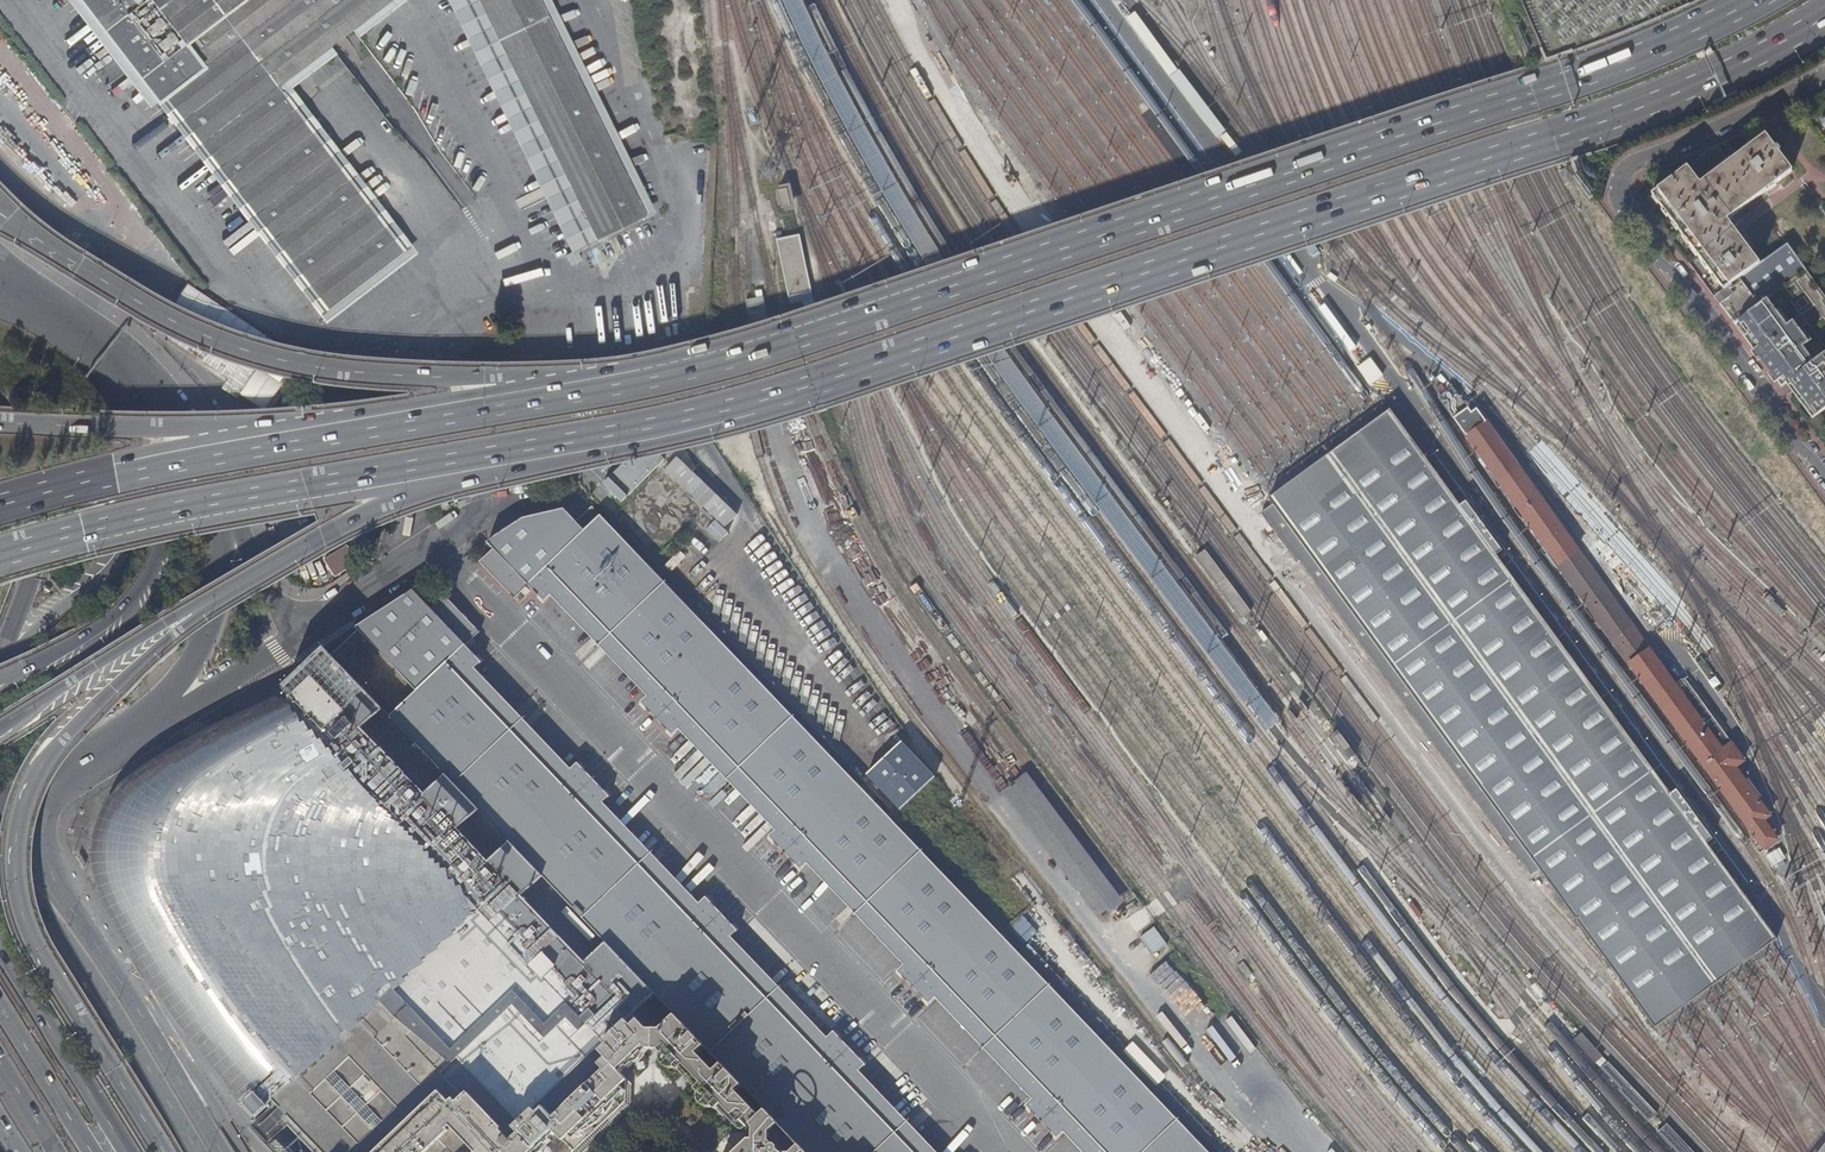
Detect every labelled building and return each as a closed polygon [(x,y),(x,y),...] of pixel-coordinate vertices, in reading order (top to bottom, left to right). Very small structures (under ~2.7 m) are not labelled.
[(218,172),(328,312),(364,286),(378,304),(424,269),(314,127),(276,78),(380,0),(86,0),(218,172)] [(486,46),(465,0),(455,0),(478,50),(577,244),(586,240),(486,46)] [(552,15),(561,11),(556,0),(465,0),(486,46),(586,240),(651,208),(552,15)] [(661,203),(561,11),(552,15),(651,208),(661,203)] [(1653,194),(1725,291),(1760,265),(1750,250),(1727,220),(1792,171),(1779,152),(1781,150),(1778,146),(1775,148),(1766,134),(1731,161),(1718,145),(1712,149),(1653,194)] [(1581,179),(1574,166),(1559,172),(1565,186),(1581,179)] [(781,188),(767,192),(771,210),(772,210),(773,210),(774,210),(775,210),(775,211),(776,211),(776,212),(776,213),(777,214),(786,212),(781,188)] [(770,239),(783,296),(804,291),(790,234),(770,239)] [(1715,298),(1725,312),(1770,372),(1781,387),(1789,381),(1824,355),(1824,297),(1788,245),(1760,265),(1725,291),(1715,298)] [(1789,381),(1816,417),(1824,410),(1824,355),(1789,381)] [(1454,416),(1471,404),(1436,375),(1427,381),(1454,416)] [(1653,1024),(1773,936),(1385,408),(1265,495),(1653,1024)] [(1459,424),(1471,441),(1490,428),(1478,409),(1459,424)] [(1490,428),(1471,441),(1579,592),(1768,847),(1781,838),(1767,819),(1773,814),(1738,766),(1747,760),(1687,680),(1679,685),(1581,553),(1490,428)] [(567,510),(527,519),(489,543),(494,549),(480,561),(516,597),(530,585),(542,597),(546,593),(551,598),(553,597),(647,696),(645,698),(651,705),(648,708),(667,730),(671,726),(678,731),(680,729),(776,830),(774,831),(780,838),(775,842),(795,863),(800,859),(806,865),(808,863),(904,964),(902,966),(908,972),(904,976),(924,997),(928,994),(934,1000),(936,998),(967,1031),(1031,1098),(1029,1100),(1036,1107),(1031,1110),(1052,1132),(1056,1128),(1062,1134),(1064,1132),(1083,1151),(1210,1151),(995,927),(714,632),(593,505),(577,521),(567,510)] [(334,654),(387,709),(449,774),(513,841),(609,943),(656,991),(703,1043),(722,1062),(741,1082),(765,1107),(808,1151),(938,1151),(860,1071),(863,1069),(857,1063),(861,1059),(840,1037),(836,1041),(829,1035),(828,1037),(732,938),(735,935),(728,929),(734,925),(712,904),(707,908),(701,901),(699,903),(603,803),(605,801),(600,795),(604,790),(583,768),(578,773),(573,768),(571,769),(476,671),(480,668),(474,661),(478,657),(467,645),(480,632),(446,596),(432,608),(415,591),(358,628),(360,630),(334,654)] [(546,593),(542,597),(546,603),(551,598),(546,593)] [(193,734),(183,741),(133,773),(118,788),(105,809),(98,831),(96,860),(100,882),(114,922),(134,957),(163,1000),(213,1066),(242,1097),(252,1088),(256,1092),(245,1102),(258,1116),(269,1105),(271,1108),(285,1122),(290,1127),(313,1151),(505,1151),(503,1151),(523,1133),(516,1125),(626,1019),(654,993),(656,991),(609,943),(513,841),(449,774),(387,709),(334,654),(328,649),(285,688),(293,697),(285,704),(277,695),(227,718),(193,734)] [(484,664),(478,657),(474,661),(480,668),(484,664)] [(651,705),(645,698),(640,702),(648,708),(651,705)] [(1322,718),(1313,724),(1321,735),(1330,728),(1322,718)] [(671,726),(667,730),(673,735),(678,731),(671,726)] [(1335,736),(1328,742),(1346,764),(1353,758),(1335,736)] [(578,763),(573,768),(578,773),(583,768),(578,763)] [(1099,918),(1115,907),(1123,902),(1029,774),(1005,792),(1099,918)] [(610,796),(604,790),(600,795),(605,801),(610,796)] [(780,838),(774,831),(769,835),(775,842),(780,838)] [(801,870),(806,865),(800,859),(795,863),(801,870)] [(706,896),(701,901),(707,908),(712,904),(706,896)] [(1123,902),(1115,907),(1127,922),(1134,916),(1123,902)] [(739,931),(734,925),(728,929),(735,935),(739,931)] [(1167,960),(1160,951),(1152,956),(1159,966),(1167,960)] [(897,970),(904,976),(908,972),(902,966),(897,970)] [(656,991),(654,993),(656,995),(675,1014),(660,1029),(655,1029),(654,1049),(656,1049),(662,1052),(680,1070),(682,1067),(698,1085),(696,1087),(701,1092),(702,1090),(713,1102),(712,1105),(716,1109),(722,1103),(728,1110),(745,1127),(750,1127),(749,1138),(735,1151),(808,1151),(765,1107),(760,1113),(735,1088),(741,1082),(722,1062),(714,1070),(695,1051),(703,1043),(656,991)] [(930,1003),(934,1000),(928,994),(924,997),(930,1003)] [(613,1114),(626,1102),(626,1091),(618,1083),(625,1077),(620,1072),(627,1066),(629,1067),(634,1064),(632,1062),(640,1054),(648,1050),(654,1049),(655,1029),(648,1029),(636,1016),(630,1022),(626,1019),(516,1125),(523,1133),(503,1151),(505,1151),(573,1151),(613,1114)] [(833,1031),(829,1035),(836,1041),(840,1037),(833,1031)] [(1578,1034),(1570,1042),(1592,1066),(1600,1059),(1578,1034)] [(867,1065),(861,1059),(857,1063),(863,1069),(867,1065)] [(1654,1115),(1604,1064),(1597,1071),(1617,1091),(1614,1093),(1644,1125),(1654,1115)] [(1025,1103),(1031,1110),(1036,1107),(1029,1100),(1025,1103)] [(258,1116),(245,1102),(244,1103),(257,1117),(258,1116)] [(722,1103),(716,1109),(722,1114),(728,1110),(722,1103)] [(285,1122),(271,1108),(261,1119),(273,1132),(285,1122)] [(696,1120),(690,1114),(685,1119),(691,1125),(696,1120)] [(271,1144),(290,1127),(285,1122),(273,1132),(261,1119),(253,1127),(271,1144)] [(1663,1126),(1653,1135),(1670,1151),(1688,1151),(1663,1126)] [(1058,1138),(1062,1134),(1056,1128),(1052,1132),(1058,1138)]
